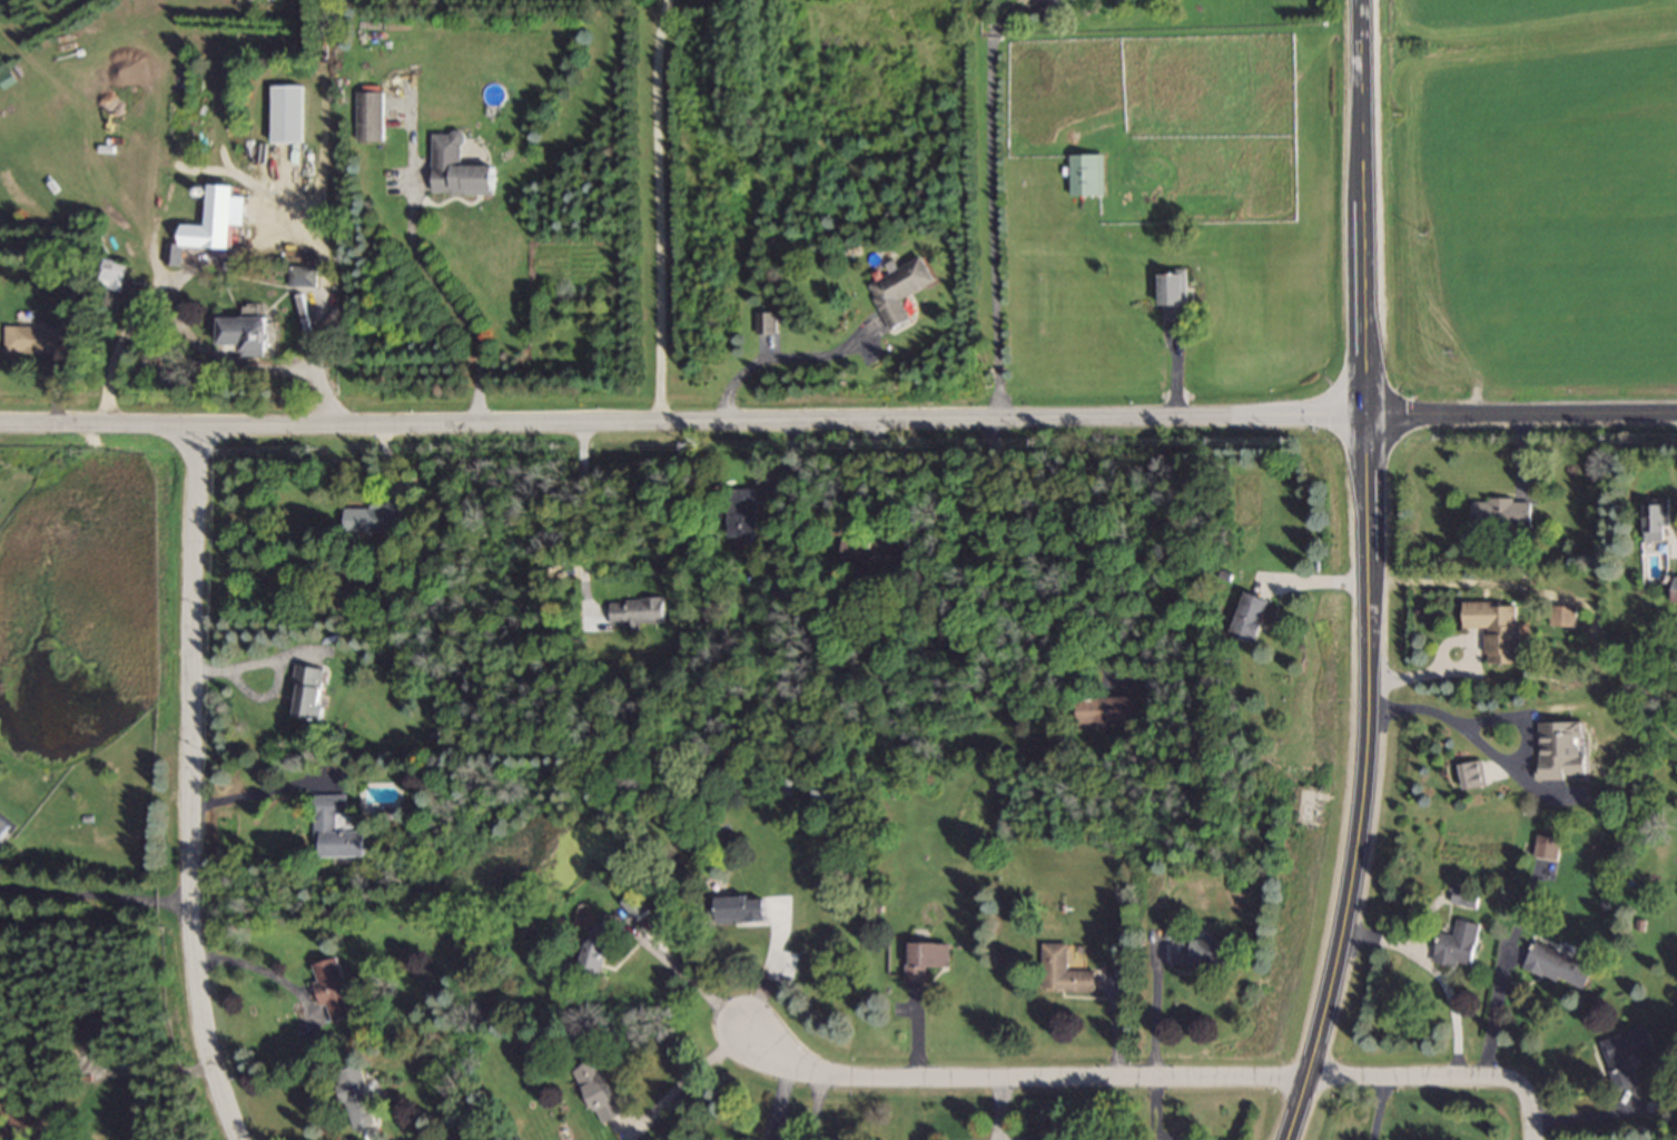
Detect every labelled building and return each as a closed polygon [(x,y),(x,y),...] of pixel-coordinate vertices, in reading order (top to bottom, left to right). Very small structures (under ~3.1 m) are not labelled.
[(305,88),(275,88),(275,146),(305,146),(305,88)] [(386,144),(386,94),(359,94),(359,144),(386,144)] [(435,196),(497,196),(498,168),(464,168),(465,135),(436,135),(435,196)] [(1107,157),(1072,157),(1072,198),(1107,198),(1107,157)] [(237,189),(212,188),(210,229),(186,228),(185,247),(169,246),(168,268),(184,268),(186,248),(234,251),(237,189)] [(937,285),(925,260),(870,286),(892,332),(914,322),(904,301),(937,285)] [(103,292),(127,293),(129,264),(105,262),(103,292)] [(292,289),(318,289),(318,270),(292,270),(292,289)] [(1188,273),(1163,273),(1163,324),(1188,324),(1188,273)] [(757,315),(757,337),(778,337),(778,315),(757,315)] [(223,347),(246,347),(246,357),(272,357),(272,320),(223,320),(223,347)] [(64,328),(7,328),(7,352),(64,352),(64,328)] [(760,492),(731,492),(731,539),(760,539),(760,492)] [(1672,502),(1649,502),(1649,544),(1672,544),(1672,502)] [(1534,531),(1534,503),(1474,503),(1474,531),(1534,531)] [(411,523),(411,506),(346,506),(346,533),(400,533),(400,522),(411,523)] [(1231,636),(1254,645),(1271,604),(1247,595),(1231,636)] [(666,627),(666,602),(613,602),(613,627),(666,627)] [(1522,604),(1466,604),(1466,630),(1488,630),(1488,666),(1522,666),(1522,604)] [(1578,609),(1553,609),(1553,632),(1578,632),(1578,609)] [(294,719),(320,722),(327,671),(300,668),(294,719)] [(1136,727),(1136,700),(1079,700),(1079,727),(1136,727)] [(1542,782),(1591,781),(1590,724),(1541,726),(1542,782)] [(317,842),(324,842),(324,860),(370,859),(370,833),(339,834),(338,816),(350,816),(349,797),(316,798),(317,842)] [(12,824),(0,818),(0,849),(12,824)] [(1480,894),(1456,893),(1455,906),(1479,907),(1480,894)] [(627,905),(640,923),(653,913),(640,895),(627,905)] [(767,922),(767,900),(719,900),(719,922),(767,922)] [(1442,934),(1436,964),(1474,971),(1482,926),(1459,922),(1457,937),(1442,934)] [(599,987),(618,932),(599,926),(581,981),(599,987)] [(1236,942),(1174,942),(1174,969),(1236,969),(1236,942)] [(952,970),(952,946),(909,945),(908,987),(929,987),(929,969),(952,970)] [(1584,994),(1595,970),(1537,945),(1526,969),(1584,994)] [(1045,946),(1044,993),(1096,993),(1096,973),(1069,972),(1069,946),(1045,946)] [(340,960),(314,968),(330,1025),(357,1018),(340,960)] [(1604,1043),(1619,1095),(1640,1089),(1632,1060),(1658,1052),(1651,1029),(1604,1043)] [(626,1116),(599,1061),(576,1072),(602,1128),(626,1116)] [(339,1075),(356,1134),(382,1127),(364,1068),(339,1075)]
